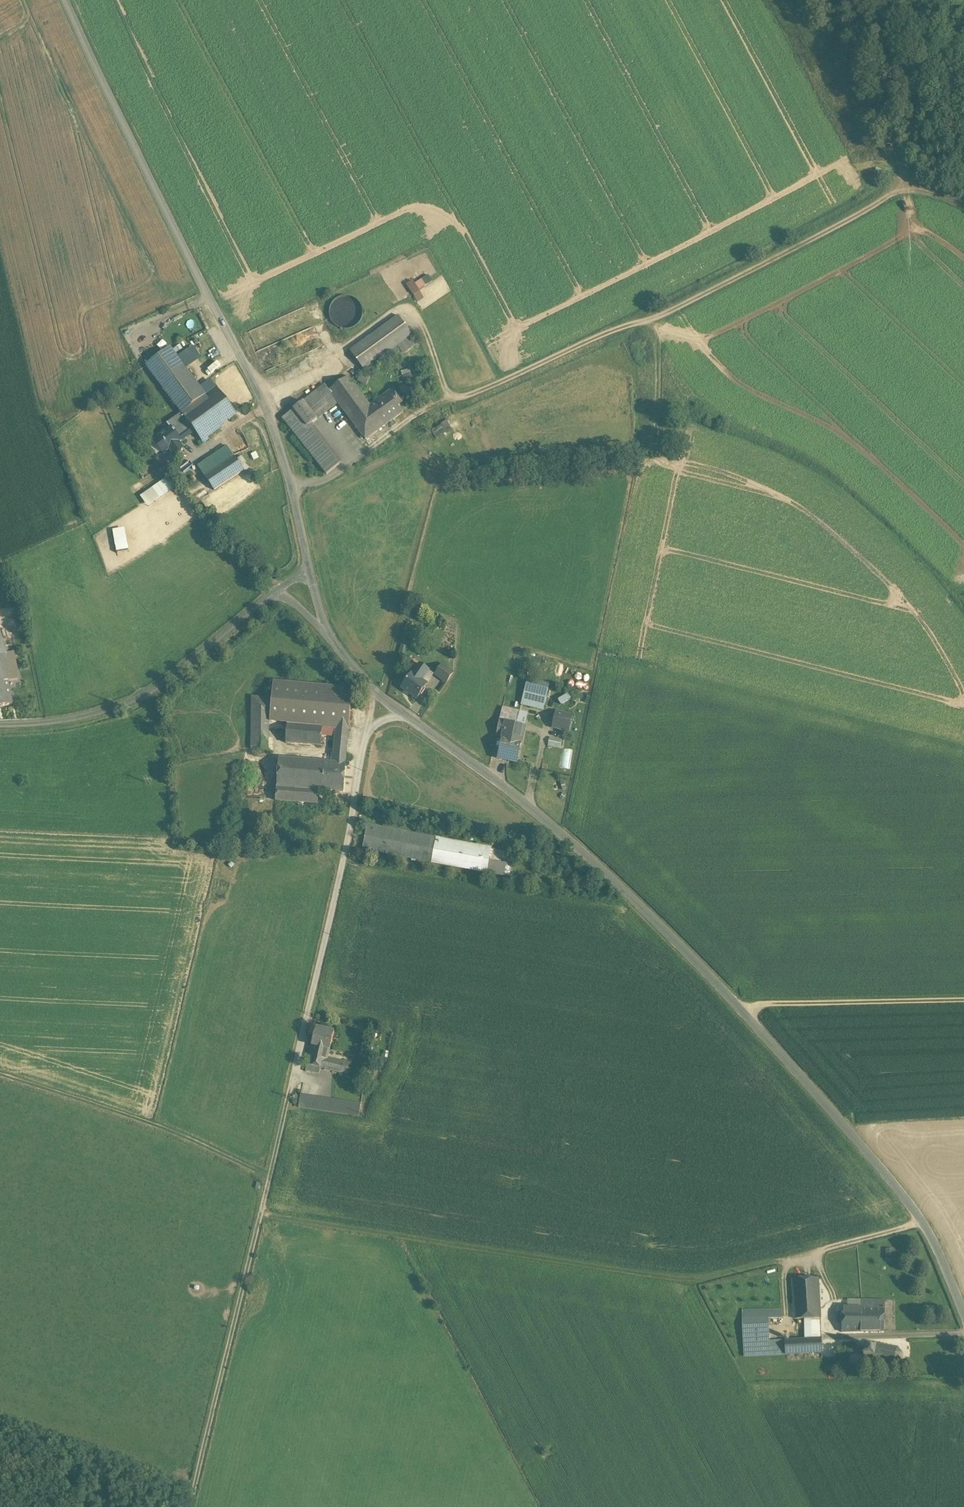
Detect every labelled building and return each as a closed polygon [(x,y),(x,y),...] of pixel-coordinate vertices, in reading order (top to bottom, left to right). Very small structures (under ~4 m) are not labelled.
[(429,274),(416,283),(413,280),(407,284),(419,302),(425,298),(420,290),(433,281),(429,274)] [(403,313),(355,349),(370,370),(418,334),(403,313)] [(176,345),(149,364),(182,411),(168,420),(172,426),(157,437),(169,455),(187,442),(184,438),(198,429),(207,441),(244,415),(224,387),(211,396),(176,345)] [(328,384),(284,418),(330,477),(352,461),(322,423),(341,408),(369,443),(413,409),(398,389),(376,406),(353,377),(335,392),(328,384)] [(435,437),(452,430),(449,421),(432,427),(435,437)] [(203,463),(219,488),(249,469),(232,444),(203,463)] [(174,489),(166,478),(141,496),(148,507),(174,489)] [(125,528),(113,530),(117,552),(130,549),(125,528)] [(0,626),(0,653),(12,650),(5,625),(0,626)] [(14,703),(10,683),(25,680),(18,650),(0,654),(0,706),(14,703)] [(412,674),(402,688),(417,699),(427,685),(421,681),(428,671),(429,671),(420,664),(412,675),(412,674)] [(454,673),(443,665),(436,676),(446,683),(454,673)] [(421,681),(427,685),(434,675),(428,671),(421,681)] [(528,680),(521,705),(537,709),(541,695),(543,695),(545,685),(528,680)] [(336,729),(349,730),(353,689),(273,682),(272,698),(269,722),(287,724),(287,728),(322,731),(323,728),(336,729)] [(269,722),(272,698),(252,697),(251,736),(267,737),(267,722),(269,722)] [(516,731),(524,733),(528,713),(502,708),(497,734),(504,735),(506,724),(517,726),(516,731)] [(571,731),(575,714),(557,710),(553,728),(571,731)] [(498,758),(517,762),(524,733),(516,731),(517,726),(506,724),(504,735),(498,758)] [(322,731),(287,728),(286,743),(321,746),(322,731)] [(334,754),(346,755),(349,730),(336,729),(334,754)] [(267,737),(251,736),(251,750),(267,750),(267,737)] [(561,748),(563,739),(550,736),(549,745),(561,748)] [(332,763),(346,764),(346,755),(334,754),(332,754),(332,763)] [(321,791),(323,762),(279,759),(277,787),(319,790),(321,791)] [(332,763),(323,762),(321,791),(344,792),(346,764),(332,763)] [(319,790),(277,787),(276,801),(318,804),(319,790)] [(491,848),(368,825),(363,850),(486,872),(491,848)] [(312,1045),(330,1049),(334,1032),(316,1027),(312,1045)] [(330,1049),(312,1045),(307,1065),(325,1069),(328,1058),(330,1049)] [(328,1058),(325,1069),(342,1073),(345,1062),(328,1058)] [(300,1095),(298,1108),(323,1111),(325,1098),(300,1095)] [(325,1098),(323,1111),(359,1117),(361,1103),(325,1098)] [(886,1259),(895,1258),(895,1248),(886,1249),(886,1259)] [(818,1278),(792,1279),(795,1319),(805,1319),(809,1319),(810,1339),(821,1338),(818,1278)] [(885,1300),(861,1300),(861,1308),(842,1307),(842,1332),(884,1331),(885,1300)] [(782,1309),(742,1310),(745,1357),(785,1355),(785,1354),(784,1340),(768,1341),(767,1319),(782,1319),(782,1309)] [(806,1339),(784,1340),(785,1354),(822,1352),(821,1338),(810,1339),(806,1339)] [(891,1346),(890,1346),(889,1347),(884,1346),(885,1345),(883,1344),(883,1346),(877,1345),(876,1343),(875,1344),(875,1345),(875,1347),(865,1345),(863,1356),(873,1357),(872,1359),(871,1361),(873,1361),(873,1360),(880,1361),(880,1363),(881,1363),(881,1361),(886,1362),(886,1364),(888,1364),(888,1363),(893,1364),(893,1365),(895,1365),(895,1364),(899,1361),(900,1363),(902,1361),(900,1360),(901,1355),(903,1355),(903,1353),(901,1353),(898,1349),(899,1348),(897,1347),(897,1348),(891,1347),(891,1346)]
